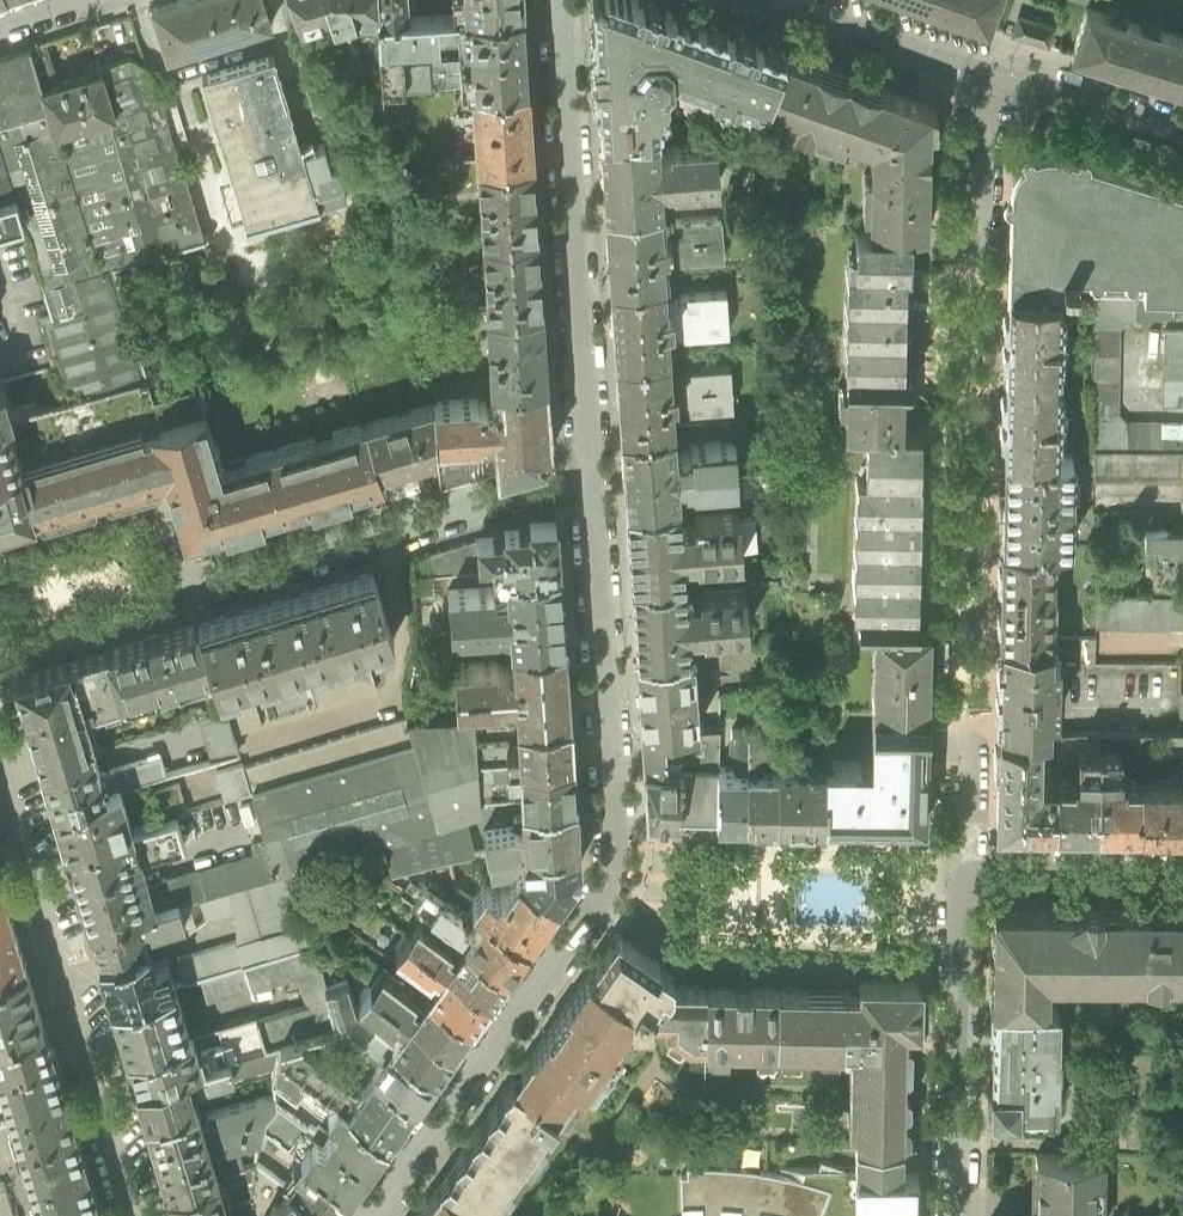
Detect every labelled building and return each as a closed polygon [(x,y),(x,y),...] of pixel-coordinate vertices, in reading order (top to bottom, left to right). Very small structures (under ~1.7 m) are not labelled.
[(149,7),(166,58),(274,24),(266,0),(171,0),(149,7)] [(304,31),(335,16),(378,18),(409,15),(408,0),(294,0),(304,31)] [(465,11),(522,7),(522,0),(465,0),(465,11)] [(602,133),(659,130),(657,110),(665,97),(666,80),(673,72),(763,112),(787,51),(647,0),(594,0),(597,48),(602,133)] [(943,9),(989,26),(999,0),(916,0),(943,9)] [(1179,33),(1090,4),(1074,51),(1119,65),(1164,80),(1179,33)] [(383,89),(470,84),(527,79),(525,44),(522,7),(465,11),(409,15),(378,18),(383,89)] [(1057,22),(1022,12),(1017,30),(1052,40),(1057,22)] [(1179,33),(1164,80),(1182,86),(1182,34),(1179,33)] [(40,86),(29,47),(14,52),(0,56),(0,200),(17,194),(26,223),(74,394),(138,376),(105,260),(201,232),(163,100),(160,101),(150,66),(135,60),(106,68),(120,114),(54,133),(40,86)] [(843,141),(845,134),(866,80),(787,51),(763,112),(843,141)] [(281,55),(202,78),(209,104),(246,228),(350,198),(340,165),(334,167),(326,141),(308,147),(281,55)] [(120,114),(106,68),(40,86),(54,133),(120,114)] [(470,84),(477,156),(532,152),(530,118),(527,79),(470,84)] [(936,108),(866,80),(845,134),(870,142),(869,226),(855,226),(855,228),(910,229),(926,229),(928,150),(929,108),(936,110),(936,108)] [(659,130),(602,133),(604,160),(606,206),(661,203),(660,189),(720,185),(717,140),(660,143),(659,130)] [(1008,292),(1059,293),(1059,282),(1077,282),(1078,274),(1088,274),(1088,277),(1089,280),(1093,282),(1097,283),(1100,282),(1103,279),(1103,275),(1124,275),(1124,279),(1126,282),(1129,284),(1132,284),(1136,283),(1138,280),(1138,276),(1144,276),(1143,293),(1182,294),(1182,188),(1088,158),(1087,154),(1085,151),(1081,150),(1078,152),(1075,156),(1062,151),(1050,149),(1042,149),(1033,152),(1031,149),(1028,148),(1024,148),(1021,150),(1020,154),(1024,158),(1019,162),(1013,169),(1010,180),(1010,193),(1006,193),(1003,195),(1002,199),(1002,202),(1004,205),(1009,205),(1009,261),(1009,273),(1008,292)] [(477,156),(482,230),(537,227),(535,191),(532,152),(477,156)] [(26,223),(17,194),(0,200),(0,231),(26,223)] [(661,203),(606,206),(607,233),(610,278),(663,276),(662,254),(669,253),(670,256),(677,256),(677,260),(723,257),(721,216),(674,218),(674,223),(668,224),(668,226),(663,226),(661,203)] [(538,236),(537,227),(482,230),(485,305),(543,302),(540,263),(538,236)] [(865,425),(905,426),(906,373),(909,262),(910,229),(855,228),(855,244),(858,244),(857,261),(846,261),(844,346),(855,346),(854,363),(845,363),(844,402),(852,402),(851,425),(865,425)] [(665,301),(663,276),(610,278),(611,308),(614,358),(670,354),(668,330),(672,330),(672,334),(682,333),(682,335),(729,332),(726,290),(679,293),(680,298),(673,298),(673,301),(665,301)] [(1008,292),(1006,372),(1057,373),(1057,358),(1059,359),(1060,308),(1059,308),(1059,293),(1008,292)] [(1093,294),(1089,454),(1094,454),(1182,455),(1182,428),(1124,427),(1116,417),(1117,330),(1124,319),(1149,320),(1150,318),(1182,318),(1182,294),(1143,293),(1142,295),(1093,294)] [(485,305),(490,381),(547,378),(545,340),(543,302),(485,305)] [(1164,333),(1163,409),(1182,409),(1182,334),(1164,333)] [(670,354),(614,358),(616,384),(619,430),(675,426),(674,404),(678,403),(678,407),(687,407),(687,410),(733,407),(730,364),(683,367),(683,372),(678,372),(678,375),(670,376),(670,354)] [(1057,389),(1057,373),(1006,372),(1005,452),(1055,453),(1056,439),(1057,439),(1058,389),(1057,389)] [(491,397),(434,399),(438,443),(495,440),(498,472),(546,458),(551,452),(553,445),(549,414),(547,378),(490,381),(491,397)] [(13,416),(3,382),(0,383),(0,420),(13,416)] [(0,471),(0,531),(74,510),(109,500),(167,482),(171,495),(182,540),(296,506),(364,486),(384,479),(383,469),(416,459),(438,452),(438,443),(434,399),(223,469),(207,410),(25,464),(0,471)] [(0,420),(0,471),(25,464),(13,416),(0,420)] [(905,426),(865,425),(864,470),(855,470),(853,590),(858,590),(857,624),(874,624),(918,625),(919,616),(919,607),(916,607),(919,472),(918,472),(919,427),(905,426)] [(675,426),(619,430),(621,456),(625,504),(680,500),(679,483),(736,479),(733,438),(676,442),(675,426)] [(446,451),(438,453),(446,483),(465,478),(462,468),(451,471),(446,451)] [(1005,452),(1002,545),(1050,546),(1069,547),(1071,454),(1055,453),(1005,452)] [(1182,482),(1182,455),(1094,454),(1093,482),(1182,483),(1182,482)] [(627,539),(630,577),(684,574),(688,557),(696,556),(696,561),(742,558),(739,511),(695,514),(695,520),(682,521),(680,500),(625,504),(627,539)] [(513,569),(560,566),(558,515),(531,517),(531,523),(503,525),(503,530),(477,531),(478,541),(478,555),(494,555),(494,568),(513,569)] [(1182,533),(1144,532),(1144,545),(1155,546),(1154,586),(1137,586),(1137,599),(1181,600),(1182,533)] [(478,541),(415,559),(416,575),(479,571),(478,555),(478,541)] [(1002,545),(1000,638),(1048,639),(1050,546),(1002,545)] [(514,585),(450,589),(453,633),(512,629),(513,642),(565,638),(562,602),(560,566),(513,569),(514,585)] [(257,606),(200,623),(215,674),(219,688),(395,630),(373,570),(355,576),(303,592),(257,606)] [(686,597),(684,574),(630,577),(633,618),(635,652),(689,648),(687,625),(698,624),(698,627),(702,627),(702,630),(748,627),(745,586),(700,589),(700,593),(696,593),(696,596),(686,597)] [(1096,598),(1095,629),(1182,631),(1182,600),(1181,600),(1137,599),(1096,598)] [(215,674),(200,623),(177,630),(71,661),(86,712),(215,674)] [(825,757),(825,765),(825,817),(924,819),(926,729),(926,723),(929,625),(918,625),(874,624),(872,707),(880,707),(878,765),(858,765),(858,758),(825,757)] [(513,663),(452,666),(452,706),(516,706),(517,718),(571,714),(568,678),(565,638),(513,642),(513,663)] [(1000,638),(998,731),(1037,731),(1048,732),(1048,714),(1056,715),(1057,656),(1050,655),(1050,639),(1048,639),(1000,638)] [(638,686),(641,727),(678,725),(719,722),(719,692),(715,647),(689,648),(635,652),(638,686)] [(371,685),(368,658),(226,703),(234,729),(371,685)] [(86,712),(71,661),(16,678),(40,766),(96,748),(86,712)] [(573,747),(571,714),(517,718),(517,744),(501,745),(503,759),(519,759),(574,755),(573,747)] [(223,803),(188,812),(194,842),(261,821),(273,877),(480,812),(477,719),(403,719),(245,773),(243,764),(217,775),(223,803)] [(678,764),(678,725),(641,727),(642,744),(644,771),(647,814),(661,814),(677,814),(678,764)] [(746,815),(748,726),(731,726),(730,753),(737,758),(737,765),(717,765),(716,815),(730,815),(746,815)] [(775,816),(777,766),(758,765),(757,758),(765,753),(766,726),(748,726),(746,815),(760,815),(775,816)] [(998,731),(996,820),(1055,821),(1056,778),(1036,778),(1037,731),(998,731)] [(1055,821),(1097,822),(1098,747),(1077,747),(1076,770),(1072,771),(1072,774),(1056,774),(1056,778),(1055,821)] [(1119,748),(1098,747),(1097,822),(1139,823),(1140,775),(1123,774),(1123,771),(1119,771),(1119,748)] [(96,748),(40,766),(54,808),(108,792),(96,748)] [(519,759),(521,799),(577,796),(575,765),(574,755),(519,759)] [(777,764),(777,766),(775,816),(782,816),(809,817),(825,817),(825,765),(806,764),(806,758),(797,758),(797,764),(777,764)] [(695,814),(716,815),(717,765),(678,764),(677,814),(695,814)] [(1140,775),(1139,823),(1182,823),(1182,782),(1182,775),(1140,775)] [(182,786),(128,805),(136,830),(144,860),(194,842),(188,812),(182,786)] [(108,792),(54,808),(67,851),(136,830),(128,805),(123,787),(108,792)] [(577,796),(521,799),(523,845),(581,839),(577,804),(577,796)] [(136,830),(67,851),(91,924),(139,909),(156,903),(144,860),(136,830)] [(584,866),(581,839),(523,845),(523,855),(517,864),(560,896),(566,891),(584,866)] [(483,904),(530,938),(546,915),(560,896),(517,864),(497,891),(485,882),(474,898),(483,904)] [(26,964),(18,935),(0,877),(0,972),(26,964)] [(530,938),(483,904),(463,934),(509,965),(524,943),(530,938)] [(994,906),(993,1001),(1050,1002),(1051,978),(1182,982),(1182,907),(1171,907),(994,906)] [(139,909),(91,924),(101,957),(148,941),(139,909)] [(404,927),(491,991),(497,983),(509,965),(463,934),(458,942),(416,912),(404,927)] [(491,991),(404,927),(393,943),(437,975),(429,986),(472,1017),(491,991)] [(619,933),(588,978),(634,1016),(666,1015),(667,1027),(691,1044),(707,1044),(708,988),(684,987),(675,987),(675,972),(619,933)] [(148,941),(101,957),(116,1006),(179,985),(148,941)] [(43,1019),(36,997),(26,964),(0,972),(0,1033),(43,1019)] [(370,981),(456,1041),(460,1034),(472,1017),(429,986),(422,994),(381,965),(370,981)] [(349,977),(323,984),(333,1025),(363,1051),(380,1027),(358,1009),(349,977)] [(588,978),(547,1035),(596,1067),(634,1016),(588,978)] [(859,1037),(858,1140),(903,1141),(903,1031),(906,1031),(906,1025),(910,1025),(910,1014),(922,1014),(922,978),(864,978),(864,991),(854,990),(772,989),(708,988),(707,1044),(707,1047),(799,1050),(800,1043),(845,1044),(846,1037),(859,1037)] [(451,1049),(456,1041),(370,981),(358,999),(401,1030),(396,1037),(437,1067),(451,1049)] [(179,985),(116,1006),(131,1054),(151,1047),(192,1036),(179,985)] [(1050,1002),(993,1001),(991,1115),(1020,1116),(1020,1111),(1058,1112),(1060,1003),(1050,1002)] [(51,1048),(50,1042),(43,1019),(0,1033),(0,1064),(51,1048)] [(581,1088),(596,1067),(547,1035),(533,1056),(581,1088)] [(141,1087),(187,1071),(203,1067),(192,1036),(151,1047),(131,1054),(141,1087)] [(437,1067),(396,1037),(375,1066),(416,1096),(432,1074),(437,1067)] [(799,1050),(707,1047),(708,1125),(786,1128),(806,1140),(858,1140),(859,1037),(846,1037),(845,1044),(800,1043),(799,1050)] [(0,1064),(0,1078),(12,1120),(18,1140),(73,1122),(61,1080),(55,1061),(51,1048),(0,1064)] [(524,1068),(417,1215),(486,1215),(581,1088),(533,1056),(524,1068)] [(408,1109),(416,1096),(375,1066),(348,1102),(390,1133),(398,1122),(408,1109)] [(187,1071),(141,1087),(151,1121),(194,1103),(187,1071)] [(0,1078),(0,1124),(12,1120),(0,1078)] [(301,1156),(348,1192),(370,1162),(390,1133),(348,1102),(340,1093),(326,1111),(334,1117),(322,1132),(279,1100),(259,1125),(301,1156)] [(194,1103),(151,1121),(173,1193),(221,1175),(202,1100),(194,1103)] [(86,1165),(73,1122),(18,1140),(41,1215),(102,1215),(86,1165)] [(903,1141),(858,1140),(857,1166),(840,1166),(818,1158),(818,1166),(798,1166),(800,1178),(767,1170),(713,1165),(711,1163),(688,1163),(687,1171),(681,1171),(681,1215),(917,1215),(917,1195),(903,1195),(903,1141)] [(1034,1154),(1033,1186),(1033,1194),(1033,1215),(1101,1215),(1103,1155),(1034,1154)] [(348,1192),(301,1156),(294,1166),(312,1179),(301,1194),(330,1215),(339,1204),(348,1192)] [(229,1208),(221,1175),(173,1193),(180,1215),(209,1215),(229,1208)] [(0,1186),(0,1215),(15,1215),(5,1184),(0,1186)] [(330,1215),(301,1194),(291,1188),(268,1215),(330,1215)]
